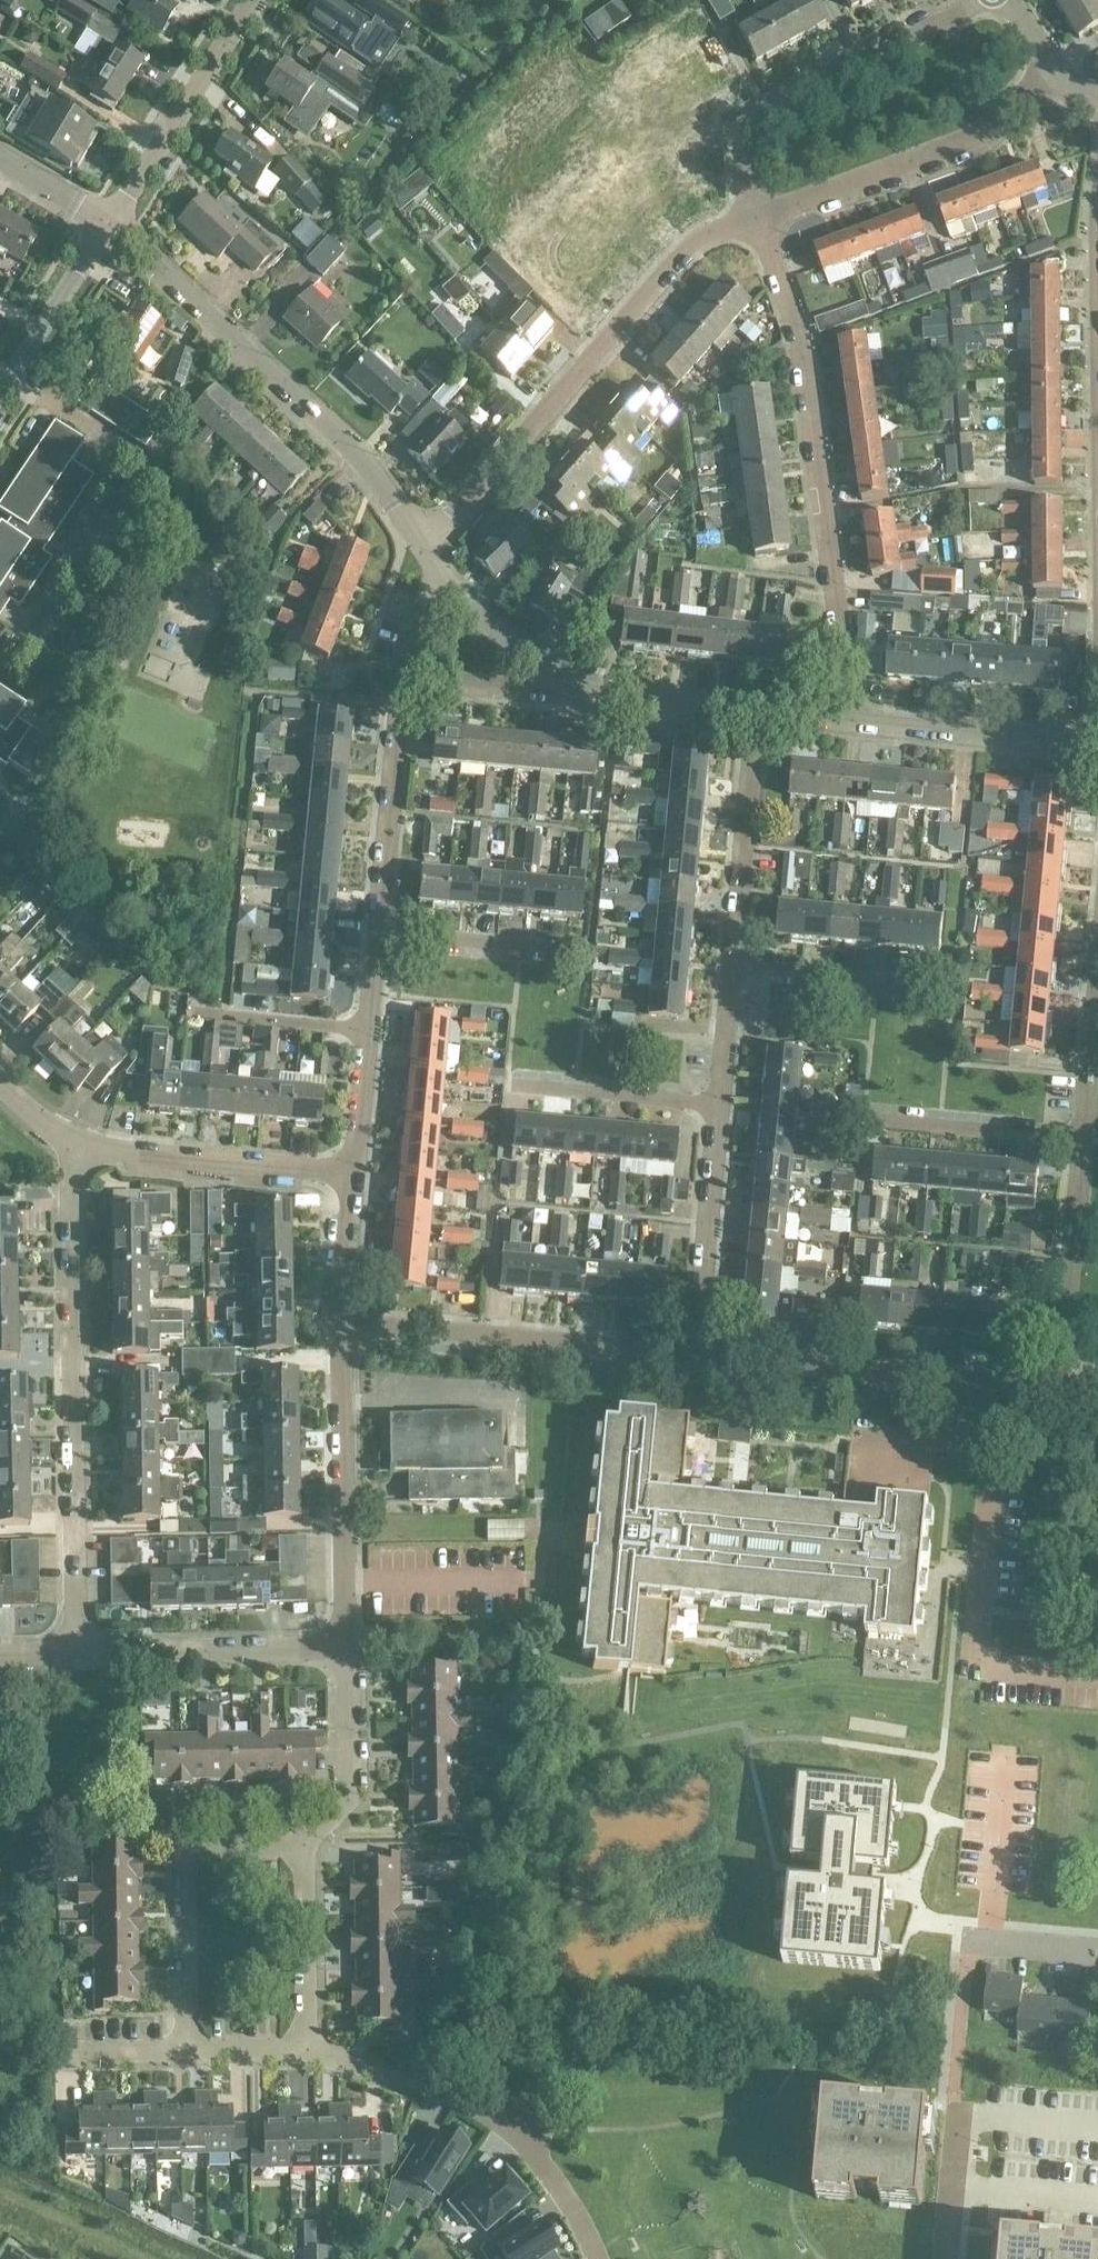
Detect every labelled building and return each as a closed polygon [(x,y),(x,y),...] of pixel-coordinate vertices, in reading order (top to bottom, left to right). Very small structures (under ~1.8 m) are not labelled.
[(94,15),(69,0),(64,0),(56,13),(85,31),(94,15)] [(119,7),(127,12),(127,13),(161,34),(177,9),(163,0),(103,0),(97,10),(112,18),(119,7)] [(374,21),(369,27),(329,0),(317,0),(304,20),(353,52),(352,54),(366,63),(376,49),(388,58),(400,40),(399,39),(400,38),(374,21)] [(400,38),(410,23),(376,0),(358,0),(353,8),(374,21),(400,38)] [(707,0),(720,24),(735,15),(726,0),(707,0)] [(816,29),(825,24),(819,12),(822,11),(816,0),(797,0),(785,7),(802,37),(805,35),(806,38),(818,31),(816,29)] [(860,5),(862,7),(873,0),(845,0),(850,10),(860,5)] [(1097,0),(1057,0),(1059,3),(1056,5),(1063,16),(1065,15),(1067,17),(1097,0)] [(1068,20),(1066,21),(1072,33),(1075,31),(1080,41),(1093,33),(1094,36),(1097,34),(1097,1),(1097,0),(1067,17),(1068,20)] [(802,37),(785,7),(762,20),(779,50),(788,45),(789,47),(801,40),(800,38),(802,37)] [(776,52),(779,50),(762,20),(735,35),(745,53),(749,51),(756,63),(764,58),(766,60),(777,54),(776,52)] [(90,62),(107,73),(129,86),(141,65),(115,49),(114,49),(100,40),(88,60),(91,62),(90,62)] [(57,92),(66,78),(30,56),(22,71),(57,92)] [(322,102),(329,107),(354,124),(376,91),(327,57),(315,76),(313,75),(307,83),(314,88),(313,89),(325,98),(322,102)] [(129,86),(107,73),(90,62),(78,82),(90,90),(100,97),(97,103),(112,112),(115,106),(116,107),(129,86)] [(307,83),(284,67),(267,91),(293,109),(283,124),(307,140),(329,107),(322,102),(325,98),(313,89),(314,88),(307,83)] [(95,138),(91,135),(93,131),(66,114),(68,111),(32,89),(28,98),(37,108),(30,119),(87,154),(97,138),(96,137),(95,138)] [(78,170),(87,154),(30,119),(23,131),(10,128),(5,135),(41,157),(43,153),(70,169),(73,165),(77,168),(77,169),(78,170)] [(273,163),(231,134),(214,158),(229,168),(223,177),(234,184),(237,181),(253,192),(273,163)] [(296,198),(314,217),(328,205),(310,185),(311,184),(288,159),(271,174),(294,199),(296,198)] [(1038,166),(1013,176),(1027,214),(1039,210),(1035,197),(1048,192),(1038,166)] [(432,186),(420,173),(409,183),(420,196),(432,186)] [(988,185),(997,211),(1022,202),(1027,214),(1013,176),(988,185)] [(988,185),(962,195),(972,220),(997,211),(988,185)] [(937,204),(946,230),(947,229),(950,237),(955,242),(977,233),(972,220),(962,195),(937,204)] [(277,250),(250,224),(242,233),(204,197),(179,223),(218,260),(228,249),(254,274),(277,250)] [(22,263),(39,233),(0,210),(0,250),(22,263)] [(925,238),(916,212),(890,222),(900,247),(902,247),(906,258),(917,253),(913,243),(925,238)] [(900,247),(890,222),(865,231),(875,257),(900,247)] [(1003,227),(1008,240),(1021,235),(1016,222),(1003,227)] [(840,241),(850,266),(875,257),(865,231),(840,241)] [(306,264),(323,280),(345,256),(328,240),(306,264)] [(1042,254),(1055,249),(1052,240),(1039,245),(1042,254)] [(840,241),(815,250),(824,276),(850,266),(840,241)] [(1039,245),(1026,250),(1029,259),(1042,254),(1039,245)] [(969,250),(946,260),(956,286),(979,278),(976,269),(969,250)] [(501,261),(494,254),(484,264),(508,288),(518,278),(502,262),(501,261)] [(1002,259),(989,264),(992,273),(1005,268),(1002,259)] [(934,295),(956,286),(946,260),(923,268),(934,295)] [(989,264),(976,269),(979,278),(992,273),(989,264)] [(1033,299),(1060,299),(1060,272),(1033,272),(1020,272),(1020,299),(1033,299)] [(420,283),(466,330),(475,321),(429,274),(420,283)] [(722,284),(705,303),(731,326),(750,304),(734,290),(732,293),(722,284)] [(929,286),(916,291),(920,300),(933,295),(929,286)] [(907,305),(920,300),(916,291),(904,296),(907,305)] [(311,293),(284,322),(317,352),(344,323),(311,293)] [(962,308),(961,294),(951,295),(952,309),(962,308)] [(505,332),(532,356),(553,332),(516,299),(505,311),(513,318),(503,330),(505,332)] [(1060,299),(1033,299),(1033,326),(1061,326),(1060,299)] [(713,347),(731,326),(705,303),(686,324),(713,347)] [(879,304),(866,309),(870,319),(883,314),(879,304)] [(952,309),(953,322),(963,322),(962,308),(952,309)] [(866,309),(853,314),(857,324),(870,319),(866,309)] [(138,367),(148,353),(162,362),(175,344),(160,334),(163,330),(132,310),(107,346),(109,348),(101,360),(116,371),(124,358),(138,367)] [(433,319),(454,342),(464,333),(443,310),(433,319)] [(1093,312),(1079,314),(1081,329),(1095,327),(1093,312)] [(686,324),(668,346),(694,369),(713,347),(686,324)] [(758,336),(759,335),(747,324),(740,332),(752,343),(753,342),(758,336)] [(1033,353),(1061,353),(1061,326),(1033,326),(1033,353)] [(505,332),(503,330),(492,342),(483,335),(474,346),(482,353),(481,355),(511,381),(532,356),(505,332)] [(840,342),(844,369),(870,365),(867,338),(840,342)] [(965,353),(964,340),(955,340),(956,354),(965,353)] [(938,343),(939,356),(948,355),(947,342),(938,343)] [(659,376),(675,390),(694,369),(668,346),(652,364),(662,373),(659,376)] [(735,357),(742,363),(751,353),(744,347),(735,357)] [(174,349),(164,382),(185,388),(194,355),(174,349)] [(956,354),(956,368),(966,367),(965,353),(956,354)] [(1061,380),(1061,353),(1033,353),(1034,380),(1061,380)] [(949,369),(948,355),(939,356),(940,370),(949,369)] [(399,407),(410,418),(428,398),(413,384),(405,392),(368,357),(347,379),(362,393),(364,391),(391,416),(399,407)] [(847,396),(874,392),(888,390),(884,364),(870,365),(844,369),(847,396)] [(419,375),(435,390),(445,381),(428,365),(419,375)] [(717,369),(711,376),(717,382),(724,374),(717,369)] [(1034,407),(1062,407),(1061,380),(1034,380),(1034,407)] [(152,420),(95,381),(78,405),(145,451),(162,426),(152,420)] [(450,383),(432,402),(442,411),(460,392),(450,383)] [(689,402),(697,392),(689,385),(681,395),(689,402)] [(680,417),(646,387),(637,397),(629,390),(613,408),(645,436),(658,421),(668,430),(680,417)] [(237,410),(214,388),(191,413),(214,435),(237,410)] [(753,391),(732,394),(736,421),(770,416),(766,392),(753,394),(753,391)] [(847,396),(851,422),(878,419),(874,392),(847,396)] [(958,394),(959,408),(969,407),(968,393),(958,394)] [(942,396),(943,410),(952,409),(951,396),(942,396)] [(970,421),(969,407),(959,408),(960,422),(970,421)] [(1062,434),(1062,407),(1034,407),(1034,434),(1062,434)] [(607,435),(598,445),(630,473),(642,460),(632,451),(645,436),(613,408),(597,426),(607,435)] [(953,423),(952,409),(943,410),(944,424),(953,423)] [(159,410),(152,420),(162,426),(169,416),(159,410)] [(260,431),(237,410),(214,435),(221,441),(237,456),(260,431)] [(440,420),(408,454),(433,477),(464,443),(463,441),(473,429),(453,412),(443,423),(440,420)] [(770,416),(736,421),(739,449),(774,444),(770,416)] [(882,445),(878,419),(851,422),(855,449),(882,445)] [(11,603),(20,609),(52,561),(43,554),(94,479),(72,464),(84,445),(55,425),(0,507),(0,515),(10,522),(6,528),(2,525),(0,528),(0,619),(11,603)] [(709,427),(694,429),(691,430),(693,443),(695,443),(710,440),(709,427)] [(237,456),(260,478),(283,453),(260,431),(237,456)] [(1035,461),(1062,460),(1062,434),(1034,434),(1035,461)] [(214,435),(204,445),(194,456),(202,462),(211,452),(221,441),(214,435)] [(194,456),(204,445),(197,439),(187,449),(194,456)] [(777,472),(774,444),(739,449),(743,476),(777,472)] [(579,446),(563,464),(595,492),(596,491),(608,477),(618,486),(630,473),(598,445),(589,455),(579,446)] [(855,449),(858,476),(885,472),(882,445),(855,449)] [(973,461),(972,447),(962,448),(963,461),(973,461)] [(946,450),(947,463),(956,463),(955,449),(946,450)] [(306,474),(283,453),(260,478),(283,499),(306,474)] [(712,454),(697,456),(695,456),(697,470),(698,469),(714,467),(712,454)] [(1035,461),(1035,488),(1062,487),(1062,460),(1035,461)] [(963,461),(964,475),(974,475),(973,461),(963,461)] [(947,463),(948,477),(957,476),(956,463),(947,463)] [(595,492),(563,464),(547,483),(549,485),(541,494),(580,529),(592,515),(587,511),(601,495),(596,491),(595,492)] [(781,499),(777,472),(743,476),(747,504),(781,499)] [(858,476),(862,503),(889,499),(885,472),(858,476)] [(228,484),(218,494),(225,501),(235,491),(228,484)] [(327,492),(311,505),(330,528),(346,515),(327,492)] [(1001,493),(968,493),(968,507),(1001,506),(1001,493)] [(781,499),(747,504),(751,532),(785,527),(781,499)] [(1002,516),(1019,516),(1019,505),(1002,506),(1002,516)] [(1033,505),(1034,535),(1063,534),(1062,505),(1033,505)] [(257,526),(268,537),(284,520),(273,510),(257,526)] [(656,518),(647,511),(635,524),(644,532),(656,518)] [(568,530),(552,515),(534,533),(550,549),(568,530)] [(869,550),(898,546),(929,541),(927,530),(911,533),(910,529),(896,531),(894,516),(865,521),(869,550)] [(510,526),(474,561),(494,582),(530,546),(510,526)] [(785,527),(751,532),(755,559),(775,556),(775,553),(788,551),(785,527)] [(953,552),(972,551),(971,527),(952,528),(953,552)] [(1034,564),(1063,563),(1063,534),(1034,535),(1034,564)] [(1020,535),(1002,535),(1002,546),(1020,545),(1020,535)] [(359,581),(369,554),(341,543),(330,570),(359,581)] [(530,546),(517,559),(526,567),(539,555),(530,546)] [(915,556),(900,558),(898,546),(869,550),(873,579),(902,574),(918,571),(915,556)] [(321,556),(305,549),(301,559),(318,565),(321,556)] [(556,555),(551,550),(539,562),(545,567),(556,555)] [(629,553),(617,566),(613,601),(636,603),(642,554),(629,553)] [(314,575),(318,565),(301,559),(297,569),(314,575)] [(527,607),(551,622),(570,592),(588,603),(600,583),(599,582),(610,565),(601,559),(587,581),(578,575),(576,578),(554,565),(547,576),(546,576),(527,607)] [(1034,564),(1035,593),(1064,593),(1063,563),(1034,564)] [(1003,575),(1020,574),(1020,564),(1003,564),(1003,575)] [(348,608),(359,581),(330,570),(320,597),(348,608)] [(958,574),(924,571),(922,595),(951,597),(964,598),(964,576),(958,576),(958,574)] [(298,573),(294,586),(313,592),(317,579),(298,573)] [(676,577),(674,592),(688,594),(690,578),(676,577)] [(729,583),(728,598),(742,600),(744,585),(729,583)] [(303,602),(307,592),(291,585),(287,596),(303,602)] [(1018,604),(1019,589),(999,589),(998,603),(1018,604)] [(686,609),(688,594),(674,592),(672,608),(686,609)] [(320,597),(309,624),(338,635),(348,608),(320,597)] [(923,600),(894,597),(893,616),(894,616),(922,618),(923,600)] [(951,602),(950,613),(969,614),(970,599),(964,598),(951,597),(951,602)] [(740,616),(742,600),(728,598),(726,614),(740,616)] [(776,620),(786,621),(789,599),(779,598),(776,620)] [(970,599),(969,614),(989,616),(990,600),(970,599)] [(934,612),(950,613),(951,602),(923,600),(922,618),(934,619),(934,612)] [(1007,618),(1023,619),(1024,608),(1008,607),(1007,616),(1007,618)] [(1065,611),(1036,609),(1035,628),(1064,630),(1065,611)] [(293,628),(297,618),(281,612),(277,622),(293,628)] [(650,618),(623,615),(619,648),(646,652),(650,618)] [(677,622),(650,618),(646,652),(673,655),(677,622)] [(673,655),(700,658),(704,625),(677,622),(673,655)] [(328,661),(338,635),(309,624),(299,650),(328,661)] [(731,628),(704,625),(700,658),(727,662),(731,628)] [(727,662),(754,665),(758,632),(731,628),(727,662)] [(754,665),(781,668),(785,635),(758,632),(754,665)] [(888,680),(917,682),(918,671),(919,648),(920,637),(892,635),(891,645),(888,680)] [(181,664),(186,649),(164,641),(159,656),(181,664)] [(1061,659),(1047,658),(1048,645),(1034,644),(1033,656),(1032,671),(1030,691),(1059,693),(1061,659)] [(948,650),(919,648),(918,671),(917,682),(929,683),(945,684),(946,671),(948,650)] [(973,686),(976,652),(973,652),(948,650),(946,671),(945,684),(973,686)] [(974,686),(1002,688),(1004,654),(981,652),(976,652),(973,686),(974,686)] [(1025,690),(1030,691),(1032,671),(1033,656),(1004,654),(1002,688),(1025,690)] [(268,666),(267,681),(293,683),(294,668),(268,666)] [(7,768),(9,766),(37,785),(60,750),(17,721),(26,707),(0,690),(0,764),(7,768)] [(305,712),(283,710),(282,721),(304,723),(305,712)] [(349,746),(352,717),(318,714),(316,742),(349,746)] [(463,734),(435,732),(432,765),(459,767),(463,734)] [(459,767),(486,770),(490,737),(463,734),(459,767)] [(517,739),(490,737),(486,770),(514,772),(517,739)] [(544,742),(517,739),(514,772),(541,775),(544,742)] [(316,742),(314,763),(313,771),(347,774),(349,746),(316,742)] [(571,745),(544,742),(541,775),(568,777),(571,745)] [(598,747),(571,745),(568,777),(583,779),(595,780),(597,758),(598,747)] [(637,756),(659,758),(660,747),(638,745),(637,756)] [(673,748),(671,775),(704,778),(706,751),(673,748)] [(255,751),(254,765),(268,766),(269,760),(270,753),(263,752),(255,751)] [(606,758),(597,758),(595,780),(583,779),(582,792),(577,791),(574,826),(600,828),(603,780),(605,780),(606,758)] [(300,763),(299,763),(269,760),(268,766),(299,770),(300,763)] [(268,766),(254,765),(253,775),(267,777),(268,774),(268,766)] [(299,777),(299,770),(268,766),(268,774),(299,777)] [(821,768),(794,766),(791,798),(818,801),(821,768)] [(849,771),(821,768),(818,801),(845,803),(849,771)] [(313,771),(312,779),(310,800),(344,803),(347,774),(313,771)] [(845,803),(872,806),(876,773),(849,771),(845,803)] [(903,776),(876,773),(872,806),(899,809),(903,776)] [(701,805),(704,778),(671,775),(668,802),(701,805)] [(898,821),(891,821),(890,836),(904,838),(905,823),(910,824),(911,810),(926,811),(930,778),(903,776),(899,809),(898,821)] [(926,811),(953,814),(957,781),(930,778),(926,811)] [(983,805),(999,807),(1000,790),(1023,792),(1024,782),(985,778),(983,805)] [(491,799),(493,784),(478,783),(477,798),(491,799)] [(1037,783),(1035,810),(1068,813),(1071,786),(1037,783)] [(545,804),(546,789),(533,788),(531,803),(545,804)] [(623,805),(638,807),(640,793),(624,791),(623,805)] [(655,794),(640,793),(638,807),(654,808),(655,794)] [(490,814),(491,799),(477,798),(475,813),(490,814)] [(341,832),(344,803),(310,800),(307,829),(341,832)] [(442,814),(455,815),(456,802),(443,801),(442,814)] [(701,805),(668,802),(665,829),(699,832),(701,805)] [(543,820),(545,804),(531,803),(529,819),(543,820)] [(1066,840),(1068,813),(1035,810),(1032,837),(1066,840)] [(788,834),(799,835),(801,813),(790,811),(788,834)] [(662,815),(622,817),(623,840),(663,838),(662,815)] [(837,816),(835,832),(849,833),(851,817),(837,816)] [(281,818),(264,817),(262,832),(276,833),(276,826),(280,826),(281,818)] [(280,826),(276,826),(276,833),(293,835),(295,820),(281,818),(280,826)] [(423,858),(434,859),(436,837),(451,838),(453,823),(426,821),(423,858)] [(964,855),(967,828),(943,826),(941,848),(951,849),(951,854),(964,855)] [(1004,827),(988,826),(987,840),(1002,841),(1004,827)] [(1002,841),(1017,843),(1019,829),(1004,827),(1002,841)] [(338,861),(341,832),(307,829),(304,857),(338,861)] [(696,859),(699,832),(665,829),(663,856),(696,859)] [(473,831),(472,847),(486,848),(487,832),(473,831)] [(829,852),(847,854),(849,833),(835,832),(834,847),(830,847),(829,852)] [(527,836),(526,852),(540,853),(541,837),(527,836)] [(902,853),(904,838),(890,836),(888,852),(902,853)] [(578,837),(575,871),(570,871),(568,885),(557,884),(554,917),(581,920),(589,838),(578,837)] [(1032,837),(1030,864),(1063,867),(1066,840),(1032,837)] [(635,846),(619,845),(618,859),(633,861),(635,846)] [(633,861),(649,862),(650,848),(635,846),(633,861)] [(485,864),(486,848),(472,847),(471,862),(485,864)] [(539,869),(540,853),(526,852),(524,867),(539,869)] [(696,859),(663,856),(660,883),(694,886),(696,859)] [(793,893),(795,871),(811,872),(812,858),(786,856),(782,892),(793,893)] [(338,861),(304,857),(302,886),(336,889),(338,861)] [(1060,894),(1063,867),(1030,864),(1027,891),(1060,894)] [(845,882),(847,866),(832,865),(831,881),(845,882)] [(899,887),(900,871),(886,870),(884,886),(899,887)] [(449,874),(422,871),(419,904),(446,907),(449,874)] [(473,909),(476,876),(449,874),(446,907),(473,909)] [(275,876),(258,875),(257,889),(270,890),(271,883),(274,883),(275,876)] [(288,877),(275,876),(274,883),(271,883),(270,890),(286,892),(287,885),(288,877)] [(476,876),(473,909),(500,912),(503,879),(476,876)] [(503,879),(500,912),(527,914),(530,881),(503,879)] [(999,881),(983,879),(982,894),(997,895),(999,881)] [(554,917),(557,884),(530,881),(527,914),(554,917)] [(831,881),(830,897),(844,898),(845,882),(831,881)] [(997,895),(1013,897),(1014,882),(999,881),(997,895)] [(691,913),(694,886),(660,883),(658,910),(691,913)] [(934,906),(945,907),(947,885),(936,884),(934,906)] [(299,915),(333,918),(336,889),(302,886),(287,885),(286,892),(286,896),(301,897),(299,915)] [(363,899),(364,887),(344,886),(343,898),(363,899)] [(897,903),(899,887),(884,886),(883,901),(878,900),(877,914),(889,915),(891,902),(897,903)] [(1027,891),(1024,918),(1058,921),(1060,894),(1027,891)] [(630,900),(614,899),(613,913),(628,914),(630,900)] [(645,902),(630,900),(628,914),(644,916),(645,902)] [(808,908),(781,905),(778,938),(805,941),(808,908)] [(76,926),(85,917),(75,908),(66,917),(68,919),(76,926)] [(805,941),(832,943),(835,910),(808,908),(805,941)] [(658,910),(655,937),(689,940),(691,913),(658,910)] [(832,943),(859,946),(862,913),(835,910),(832,943)] [(88,925),(104,933),(110,920),(95,912),(88,925)] [(296,944),(330,947),(333,918),(299,915),(284,913),(282,935),(284,935),(283,942),(296,944)] [(877,914),(862,913),(859,946),(886,948),(889,915),(877,914)] [(886,948),(913,951),(916,918),(889,915),(886,948)] [(913,951),(940,953),(943,921),(916,918),(913,951)] [(1055,948),(1058,921),(1024,918),(1022,945),(1055,948)] [(620,946),(620,921),(602,921),(602,945),(620,946)] [(73,929),(62,941),(71,949),(82,937),(73,929)] [(270,933),(252,931),(252,939),(251,946),(265,947),(265,940),(269,941),(270,933)] [(284,935),(282,935),(270,933),(269,941),(265,940),(265,947),(282,949),(283,942),(284,935)] [(977,948),(992,949),(993,935),(978,933),(977,948)] [(22,944),(13,935),(0,950),(0,968),(22,944)] [(1009,936),(993,935),(992,949),(1008,951),(1009,936)] [(686,967),(689,940),(655,937),(654,952),(653,964),(686,967)] [(19,989),(6,978),(30,951),(22,944),(0,968),(0,1009),(19,989)] [(327,976),(330,947),(296,944),(293,972),(327,976)] [(1053,975),(1055,948),(1022,945),(1019,972),(1053,975)] [(640,955),(625,954),(624,961),(653,964),(654,952),(641,951),(640,955)] [(625,954),(609,952),(608,967),(623,968),(624,961),(625,954)] [(653,964),(624,961),(623,968),(639,969),(639,971),(652,972),(650,991),(683,994),(686,967),(653,964)] [(244,969),(242,996),(291,1001),(325,1004),(327,976),(293,972),(292,988),(277,987),(277,989),(257,987),(258,970),(248,969),(244,969)] [(1050,1002),(1053,975),(1019,972),(1017,999),(1050,1002)] [(49,1018),(66,1000),(46,982),(30,1000),(19,989),(0,1009),(0,1023),(15,1036),(40,1009),(49,1018)] [(972,1001),(987,1003),(989,989),(973,987),(972,1001)] [(1004,990),(989,989),(987,1003),(1003,1004),(1004,990)] [(681,1021),(683,994),(650,991),(648,1018),(681,1021)] [(1048,1029),(1050,1002),(1017,999),(1014,1026),(1048,1029)] [(84,1017),(66,1000),(49,1018),(59,1027),(34,1054),(55,1074),(81,1046),(68,1035),(84,1017)] [(634,1017),(635,1006),(613,1004),(612,1014),(634,1017)] [(471,1009),(469,1023),(484,1024),(485,1010),(471,1009)] [(416,1018),(413,1045),(446,1048),(449,1021),(416,1018)] [(483,1035),(484,1024),(469,1023),(462,1022),(461,1033),(483,1035)] [(213,1037),(206,1037),(205,1051),(212,1051),(211,1055),(219,1056),(219,1051),(240,1053),(242,1027),(214,1025),(213,1037)] [(1045,1056),(1048,1029),(1014,1026),(1013,1042),(977,1039),(976,1049),(1045,1056)] [(279,1031),(260,1029),(259,1042),(263,1042),(262,1056),(269,1057),(269,1061),(276,1061),(278,1044),(279,1031)] [(137,1060),(152,1063),(151,1077),(148,1110),(177,1113),(180,1079),(182,1065),(170,1064),(170,1063),(163,1063),(165,1042),(166,1032),(143,1030),(142,1034),(137,1060)] [(90,1036),(81,1046),(55,1074),(77,1094),(85,1085),(94,1093),(112,1075),(128,1057),(109,1039),(102,1047),(90,1036)] [(413,1045),(411,1072),(444,1075),(446,1048),(413,1045)] [(771,1049),(769,1076),(802,1079),(804,1052),(771,1049)] [(217,1068),(219,1056),(211,1055),(212,1051),(205,1051),(203,1068),(210,1069),(217,1070),(217,1068)] [(838,1067),(839,1056),(817,1054),(816,1065),(838,1067)] [(238,1069),(237,1085),(234,1119),(263,1121),(266,1088),(268,1060),(269,1061),(269,1057),(262,1056),(257,1056),(255,1070),(238,1069)] [(317,1057),(315,1079),(325,1080),(327,1058),(317,1057)] [(268,1060),(266,1088),(263,1121),(291,1124),(295,1090),(279,1089),(280,1074),(275,1074),(276,1061),(269,1061),(268,1060)] [(206,1116),(234,1119),(237,1085),(225,1084),(227,1069),(217,1068),(217,1070),(210,1069),(209,1082),(206,1116)] [(473,1071),(457,1070),(456,1084),(471,1085),(473,1071)] [(488,1073),(473,1071),(471,1085),(487,1087),(488,1073)] [(441,1102),(444,1075),(411,1072),(408,1099),(441,1102)] [(799,1106),(802,1079),(769,1076),(766,1103),(799,1106)] [(177,1113),(206,1116),(209,1082),(180,1079),(177,1113)] [(324,1093),(295,1090),(291,1124),(321,1127),(324,1093)] [(408,1099),(406,1126),(439,1129),(441,1102),(408,1099)] [(766,1103),(763,1130),(796,1134),(799,1106),(766,1103)] [(843,1106),(813,1103),(811,1117),(842,1121),(843,1106)] [(543,1122),(516,1120),(513,1153),(540,1155),(543,1122)] [(570,1125),(543,1122),(540,1155),(567,1158),(570,1125)] [(468,1125),(452,1123),(451,1137),(466,1139),(468,1125)] [(483,1126),(468,1125),(466,1139),(482,1140),(483,1126)] [(570,1125),(567,1158),(594,1160),(597,1127),(570,1125)] [(406,1126),(403,1153),(436,1156),(439,1129),(406,1126)] [(624,1130),(597,1127),(594,1160),(621,1163),(624,1130)] [(621,1163),(648,1165),(651,1132),(624,1130),(621,1163)] [(761,1158),(794,1161),(796,1134),(763,1130),(761,1158)] [(678,1135),(651,1132),(648,1165),(675,1168),(678,1135)] [(403,1153),(400,1180),(433,1183),(436,1156),(403,1153)] [(905,1156),(878,1153),(875,1186),(902,1189),(905,1156)] [(902,1189),(929,1191),(932,1158),(905,1156),(902,1189)] [(806,1171),(837,1174),(839,1160),(808,1157),(806,1171)] [(761,1158),(758,1185),(791,1188),(794,1161),(761,1158)] [(959,1161),(932,1158),(929,1191),(956,1194),(959,1161)] [(956,1194),(983,1196),(986,1163),(959,1161),(956,1194)] [(1013,1166),(986,1163),(983,1196),(1010,1199),(1013,1166)] [(509,1188),(520,1189),(522,1167),(512,1166),(509,1188)] [(1013,1166),(1010,1199),(1009,1212),(1036,1215),(1037,1202),(1040,1169),(1013,1166)] [(558,1171),(557,1186),(572,1188),(573,1172),(558,1171)] [(463,1178),(447,1176),(446,1191),(461,1192),(463,1178)] [(612,1176),(611,1191),(625,1193),(626,1177),(612,1176)] [(478,1180),(463,1178),(461,1192),(477,1194),(478,1180)] [(400,1180),(398,1206),(431,1210),(433,1183),(400,1180)] [(660,1203),(672,1204),(674,1181),(662,1180),(660,1203)] [(758,1185),(756,1212),(789,1215),(791,1188),(758,1185)] [(570,1203),(572,1188),(557,1186),(555,1202),(570,1203)] [(623,1208),(625,1193),(611,1191),(609,1207),(623,1208)] [(204,1228),(203,1194),(190,1195),(191,1228),(191,1238),(204,1237),(204,1228)] [(221,1194),(208,1195),(208,1221),(221,1221),(221,1194)] [(111,1210),(111,1239),(149,1239),(149,1218),(170,1218),(170,1198),(142,1198),(142,1209),(111,1210)] [(541,1215),(540,1198),(527,1198),(528,1215),(541,1215)] [(871,1222),(882,1223),(884,1200),(873,1199),(871,1222)] [(933,1221),(935,1205),(921,1204),(919,1219),(933,1221)] [(428,1237),(431,1210),(398,1206),(395,1233),(428,1237)] [(254,1217),(254,1237),(292,1237),(291,1207),(254,1208),(254,1209),(234,1209),(234,1221),(248,1221),(248,1217),(254,1217)] [(987,1226),(988,1210),(974,1209),(972,1224),(987,1226)] [(832,1228),(834,1213),(803,1210),(801,1225),(832,1228)] [(756,1212),(753,1239),(786,1243),(789,1215),(756,1212)] [(17,1244),(16,1214),(0,1214),(0,1244),(17,1244)] [(566,1236),(568,1221),(553,1219),(552,1235),(566,1236)] [(919,1219),(918,1235),(932,1236),(933,1221),(919,1219)] [(506,1224),(503,1246),(504,1246),(502,1259),(517,1261),(519,1245),(514,1245),(516,1225),(506,1224)] [(972,1224),(971,1240),(985,1241),(987,1226),(972,1224)] [(620,1241),(621,1226),(607,1225),(606,1240),(620,1241)] [(457,1232),(442,1230),(441,1245),(456,1246),(457,1232)] [(888,1247),(904,1245),(903,1231),(887,1233),(888,1247)] [(456,1246),(472,1247),(473,1233),(457,1232),(456,1246)] [(395,1233),(393,1260),(426,1264),(428,1237),(395,1233)] [(813,1234),(812,1249),(837,1250),(838,1236),(813,1234)] [(565,1251),(566,1236),(552,1235),(550,1250),(558,1251),(565,1251)] [(1023,1236),(1006,1235),(1005,1249),(1032,1251),(1034,1237),(1023,1236)] [(249,1258),(249,1255),(235,1255),(235,1267),(254,1266),(292,1266),(292,1237),(254,1237),(254,1258),(249,1258)] [(668,1239),(657,1238),(655,1260),(666,1261),(668,1239)] [(149,1260),(149,1239),(111,1239),(111,1268),(149,1268),(169,1268),(169,1256),(155,1256),(155,1260),(149,1260)] [(753,1239),(750,1267),(783,1270),(797,1271),(798,1271),(798,1264),(800,1244),(786,1243),(753,1239)] [(618,1257),(620,1241),(606,1240),(604,1256),(618,1257)] [(0,1244),(0,1273),(17,1272),(17,1244),(0,1244)] [(526,1295),(553,1297),(558,1251),(550,1250),(547,1250),(545,1263),(529,1262),(526,1295)] [(553,1297),(580,1300),(584,1267),(568,1265),(569,1252),(565,1251),(558,1251),(553,1297)] [(191,1267),(204,1266),(204,1253),(191,1253),(191,1267)] [(929,1270),(930,1255),(916,1253),(915,1269),(929,1270)] [(1003,1271),(1019,1273),(1017,1294),(1028,1295),(1032,1258),(1004,1255),(1003,1271)] [(866,1280),(877,1281),(879,1259),(868,1258),(866,1280)] [(969,1258),(968,1274),(982,1275),(983,1260),(969,1258)] [(499,1292),(526,1295),(529,1262),(517,1261),(502,1259),(499,1292)] [(393,1260),(390,1287),(423,1290),(426,1264),(393,1260)] [(829,1267),(798,1264),(798,1271),(797,1271),(796,1278),(827,1281),(829,1267)] [(292,1266),(254,1266),(235,1267),(235,1279),(248,1279),(248,1296),(255,1296),(293,1295),(292,1266)] [(149,1268),(111,1268),(112,1297),(150,1297),(149,1276),(155,1276),(155,1280),(169,1280),(169,1279),(186,1279),(186,1267),(169,1268),(149,1268)] [(580,1300),(608,1302),(611,1269),(584,1267),(580,1300)] [(750,1267),(748,1294),(781,1297),(783,1270),(750,1267)] [(608,1302),(635,1305),(638,1272),(611,1269),(608,1302)] [(915,1269),(913,1285),(927,1286),(929,1270),(915,1269)] [(18,1301),(17,1272),(0,1273),(0,1302),(18,1301)] [(665,1275),(638,1272),(635,1305),(662,1308),(665,1275)] [(981,1291),(982,1275),(968,1274),(966,1290),(981,1291)] [(458,1294),(460,1283),(437,1281),(436,1292),(458,1294)] [(892,1296),(865,1293),(861,1326),(889,1329),(892,1296)] [(745,1321),(778,1324),(830,1330),(832,1303),(818,1302),(817,1317),(793,1315),(793,1314),(794,1298),(781,1297),(748,1294),(745,1321)] [(234,1312),(232,1312),(232,1324),(236,1324),(255,1324),(293,1324),(293,1295),(255,1296),(255,1306),(233,1306),(234,1312)] [(919,1298),(892,1296),(889,1329),(916,1331),(919,1298)] [(112,1326),(150,1325),(169,1325),(190,1325),(190,1313),(169,1314),(155,1314),(155,1317),(150,1317),(150,1297),(112,1297),(112,1326)] [(916,1331),(943,1334),(946,1301),(919,1298),(916,1331)] [(18,1330),(18,1301),(0,1302),(0,1330),(18,1330)] [(973,1303),(946,1301),(943,1334),(970,1336),(973,1303)] [(970,1336),(997,1339),(1000,1306),(973,1303),(970,1336)] [(997,1339),(1024,1341),(1027,1309),(1000,1306),(997,1339)] [(255,1324),(236,1324),(232,1324),(233,1339),(255,1339),(256,1354),(294,1353),(293,1324),(255,1324)] [(150,1333),(155,1333),(155,1337),(169,1337),(169,1325),(150,1325),(112,1326),(112,1355),(150,1355),(150,1333)] [(0,1330),(0,1360),(19,1359),(18,1330),(0,1330)] [(167,1349),(192,1348),(192,1338),(166,1339),(167,1349)] [(235,1351),(208,1352),(209,1365),(235,1365),(235,1351)] [(208,1352),(182,1352),(182,1365),(209,1365),(208,1352)] [(209,1365),(182,1365),(182,1379),(209,1378),(209,1365)] [(235,1365),(209,1365),(209,1378),(235,1378),(235,1365)] [(261,1375),(241,1375),(241,1387),(255,1386),(255,1383),(261,1383),(261,1404),(299,1404),(299,1373),(261,1374),(261,1375)] [(119,1376),(120,1406),(158,1406),(157,1384),(163,1384),(163,1388),(177,1387),(176,1376),(157,1376),(157,1375),(119,1376)] [(28,1412),(27,1380),(0,1381),(0,1412),(28,1412)] [(242,1434),(261,1434),(299,1433),(299,1404),(261,1404),(261,1425),(256,1425),(256,1422),(242,1422),(242,1434)] [(120,1436),(158,1436),(178,1436),(178,1423),(163,1424),(163,1427),(158,1427),(158,1406),(120,1406),(120,1436)] [(29,1440),(28,1412),(0,1412),(0,1441),(29,1440)] [(616,1424),(603,1422),(581,1658),(594,1659),(593,1670),(620,1673),(632,1674),(664,1677),(671,1600),(868,1619),(867,1635),(916,1640),(929,1504),(846,1496),(845,1512),(681,1496),(688,1419),(617,1413),(616,1424)] [(394,1476),(410,1476),(410,1504),(514,1502),(513,1455),(501,1455),(501,1418),(389,1419),(390,1472),(389,1472),(389,1477),(394,1477),(394,1476)] [(299,1433),(261,1434),(242,1434),(242,1446),(256,1446),(256,1442),(261,1442),(262,1463),(300,1462),(299,1433)] [(178,1436),(158,1436),(120,1436),(121,1465),(159,1464),(158,1444),(164,1443),(164,1447),(178,1447),(178,1436)] [(0,1441),(0,1470),(29,1469),(29,1440),(0,1441)] [(243,1492),(262,1492),(300,1491),(300,1462),(262,1463),(262,1484),(257,1484),(257,1480),(243,1480),(243,1492)] [(121,1494),(159,1494),(179,1493),(178,1481),(165,1481),(165,1485),(159,1485),(159,1464),(121,1465),(121,1494)] [(30,1498),(29,1469),(0,1470),(0,1499),(30,1498)] [(243,1492),(243,1504),(257,1504),(257,1500),(262,1500),(263,1522),(300,1521),(300,1491),(262,1492),(243,1492)] [(159,1502),(165,1502),(165,1506),(179,1505),(179,1493),(159,1494),(121,1494),(122,1524),(160,1523),(159,1502)] [(0,1499),(0,1528),(31,1528),(30,1498),(0,1499)] [(178,1524),(179,1538),(206,1537),(205,1523),(178,1524)] [(210,1537),(237,1536),(237,1523),(210,1523),(210,1537)] [(279,1540),(279,1553),(306,1552),(305,1540),(279,1540)] [(209,1576),(209,1586),(209,1614),(238,1613),(237,1564),(237,1555),(237,1541),(230,1541),(230,1556),(225,1556),(226,1570),(229,1570),(229,1575),(209,1576)] [(137,1543),(110,1543),(111,1557),(137,1556),(137,1543)] [(11,1545),(11,1559),(38,1558),(38,1544),(11,1545)] [(306,1566),(306,1552),(279,1553),(279,1567),(306,1566)] [(280,1592),(280,1579),(280,1575),(279,1574),(245,1575),(245,1569),(249,1569),(249,1555),(237,1555),(237,1564),(238,1613),(267,1612),(267,1606),(280,1605),(280,1592)] [(137,1570),(137,1556),(111,1557),(111,1571),(137,1570)] [(209,1614),(209,1586),(209,1576),(188,1576),(187,1571),(191,1571),(191,1556),(179,1557),(179,1576),(180,1614),(209,1614)] [(180,1614),(179,1576),(179,1557),(167,1557),(167,1571),(171,1571),(171,1576),(138,1577),(138,1582),(138,1595),(138,1608),(150,1608),(150,1615),(180,1614)] [(38,1571),(38,1558),(11,1559),(11,1572),(38,1571)] [(306,1579),(306,1566),(279,1567),(279,1574),(280,1575),(280,1579),(306,1579)] [(137,1577),(137,1570),(111,1571),(111,1582),(138,1582),(138,1577),(137,1577)] [(39,1584),(38,1571),(11,1572),(12,1579),(12,1585),(39,1584)] [(12,1610),(12,1598),(12,1585),(12,1579),(0,1580),(0,1611),(12,1610)] [(306,1579),(280,1579),(280,1592),(306,1592),(306,1579)] [(111,1596),(138,1595),(138,1582),(111,1582),(111,1596)] [(12,1585),(12,1598),(39,1597),(39,1584),(12,1585)] [(307,1605),(306,1592),(280,1592),(280,1605),(307,1605)] [(138,1608),(138,1595),(111,1596),(112,1609),(138,1608)] [(39,1610),(39,1597),(12,1598),(12,1610),(39,1610)] [(407,1686),(407,1696),(456,1696),(456,1669),(456,1660),(440,1660),(440,1669),(412,1669),(413,1686),(407,1686)] [(457,1723),(472,1723),(472,1714),(457,1715),(456,1696),(407,1696),(408,1708),(413,1708),(413,1723),(457,1723)] [(253,1738),(233,1738),(235,1788),(245,1788),(245,1783),(261,1783),(260,1738),(261,1738),(260,1721),(252,1722),(253,1738)] [(260,1721),(261,1738),(260,1738),(261,1783),(277,1782),(277,1787),(288,1787),(287,1737),(269,1737),(269,1721),(260,1721)] [(199,1739),(180,1739),(181,1789),(192,1789),(192,1784),(208,1784),(207,1739),(207,1722),(198,1723),(199,1739)] [(207,1722),(207,1739),(208,1784),(223,1783),(223,1788),(235,1788),(233,1738),(216,1739),(215,1722),(207,1722)] [(473,1731),(472,1723),(457,1723),(413,1723),(413,1739),(408,1739),(408,1750),(457,1750),(457,1731),(473,1731)] [(323,1736),(287,1737),(288,1787),(299,1787),(299,1782),(315,1781),(315,1753),(323,1753),(323,1736)] [(170,1789),(181,1789),(180,1739),(153,1740),(144,1740),(144,1757),(153,1757),(154,1785),(170,1785),(170,1789)] [(413,1761),(414,1777),(458,1777),(458,1776),(473,1776),(473,1768),(457,1768),(457,1750),(408,1750),(408,1761),(413,1761)] [(409,1793),(409,1804),(458,1804),(458,1784),(473,1784),(473,1776),(458,1776),(458,1777),(414,1777),(414,1793),(409,1793)] [(890,1870),(897,1789),(800,1781),(793,1862),(825,1865),(824,1873),(823,1886),(791,1884),(784,1965),(880,1973),(887,1892),(865,1890),(866,1878),(866,1869),(890,1870)] [(459,1839),(458,1804),(409,1804),(409,1815),(414,1815),(414,1831),(443,1831),(443,1839),(459,1839)] [(92,1837),(93,1873),(143,1872),(143,1860),(137,1860),(137,1846),(109,1846),(109,1837),(92,1837)] [(350,1882),(350,1892),(400,1892),(399,1856),(383,1856),(383,1865),(355,1865),(355,1882),(350,1882)] [(137,1882),(143,1882),(143,1872),(93,1873),(93,1891),(78,1892),(78,1900),(138,1899),(137,1882)] [(442,1891),(442,1905),(457,1905),(457,1891),(442,1891)] [(356,1919),(400,1918),(415,1918),(415,1910),(400,1910),(400,1892),(350,1892),(350,1904),(355,1904),(356,1919)] [(93,1908),(94,1927),(144,1926),(143,1913),(138,1913),(138,1899),(78,1900),(78,1908),(93,1908)] [(400,1945),(400,1928),(415,1927),(415,1918),(400,1918),(356,1919),(356,1935),(350,1935),(350,1946),(400,1945)] [(79,1953),(94,1953),(138,1953),(138,1935),(144,1935),(144,1926),(94,1927),(94,1944),(78,1945),(79,1953)] [(400,1964),(400,1945),(350,1946),(350,1956),(356,1956),(356,1973),(415,1972),(415,1964),(400,1964)] [(94,1961),(94,1980),(144,1979),(144,1966),(139,1966),(138,1953),(94,1953),(79,1953),(79,1961),(94,1961)] [(415,1980),(415,1972),(356,1973),(357,1988),(351,1988),(351,2000),(401,1999),(401,1980),(415,1980)] [(94,1980),(95,2007),(95,2015),(111,2015),(111,2006),(139,2006),(139,1988),(144,1988),(144,1979),(94,1980)] [(1019,2035),(1020,2035),(1024,1983),(1024,1984),(991,1981),(991,1980),(989,1980),(986,2014),(987,2014),(987,2013),(1021,2016),(1019,2035)] [(1026,1983),(1024,1983),(1020,2035),(1020,2034),(1055,2037),(1058,2004),(1024,2001),(1026,1983)] [(401,2034),(401,1999),(351,2000),(351,2010),(357,2010),(357,2026),(385,2026),(385,2034),(401,2034)] [(1093,2007),(1092,2007),(1058,2004),(1055,2037),(1088,2040),(1090,2040),(1093,2007)] [(195,2112),(180,2112),(181,2156),(207,2155),(206,2111),(206,2096),(195,2096),(195,2112)] [(206,2096),(206,2111),(207,2155),(246,2155),(246,2128),(233,2128),(233,2111),(217,2111),(217,2096),(206,2096)] [(105,2157),(104,2113),(104,2097),(93,2098),(93,2113),(78,2113),(79,2130),(66,2130),(66,2157),(105,2157)] [(104,2097),(104,2113),(105,2157),(131,2156),(130,2113),(115,2113),(115,2097),(104,2097)] [(144,2112),(130,2113),(131,2156),(156,2156),(156,2143),(155,2112),(154,2097),(144,2097),(144,2112)] [(166,2097),(154,2097),(155,2112),(156,2143),(156,2156),(156,2164),(181,2164),(181,2156),(181,2138),(180,2112),(166,2112),(166,2097)] [(931,2111),(826,2102),(817,2200),(819,2200),(820,2192),(856,2195),(855,2203),(857,2203),(858,2195),(883,2198),(882,2206),(884,2206),(885,2198),(921,2201),(920,2209),(922,2209),(931,2111)] [(352,2124),(352,2108),(340,2109),(340,2125),(341,2168),(381,2167),(381,2140),(368,2140),(368,2124),(352,2124)] [(289,2110),(289,2126),(289,2131),(290,2169),(316,2169),(315,2125),(302,2125),(301,2109),(289,2110)] [(341,2168),(340,2125),(340,2109),(329,2109),(329,2125),(315,2125),(316,2169),(341,2168)] [(251,2170),(290,2169),(289,2131),(289,2126),(289,2110),(279,2110),(279,2126),(264,2126),(264,2142),(251,2143),(251,2170)] [(468,2148),(442,2132),(425,2158),(414,2151),(395,2181),(408,2190),(414,2180),(438,2196),(468,2148)] [(480,2196),(470,2184),(446,2205),(466,2229),(475,2222),(485,2234),(526,2198),(519,2189),(522,2186),(511,2174),(508,2177),(505,2174),(480,2196)] [(172,2219),(183,2224),(183,2206),(183,2196),(172,2196),(172,2219)] [(194,2206),(183,2206),(183,2224),(193,2229),(194,2206)] [(482,2250),(485,2248),(492,2258),(500,2254),(503,2258),(556,2258),(553,2254),(558,2251),(541,2225),(523,2237),(512,2225),(515,2222),(514,2221),(481,2249),(482,2250)] [(1005,2238),(1003,2258),(1097,2258),(1097,2247),(1005,2238)] [(317,2248),(304,2249),(304,2258),(317,2258),(317,2248)] [(317,2248),(317,2258),(328,2258),(328,2248),(317,2248)]
